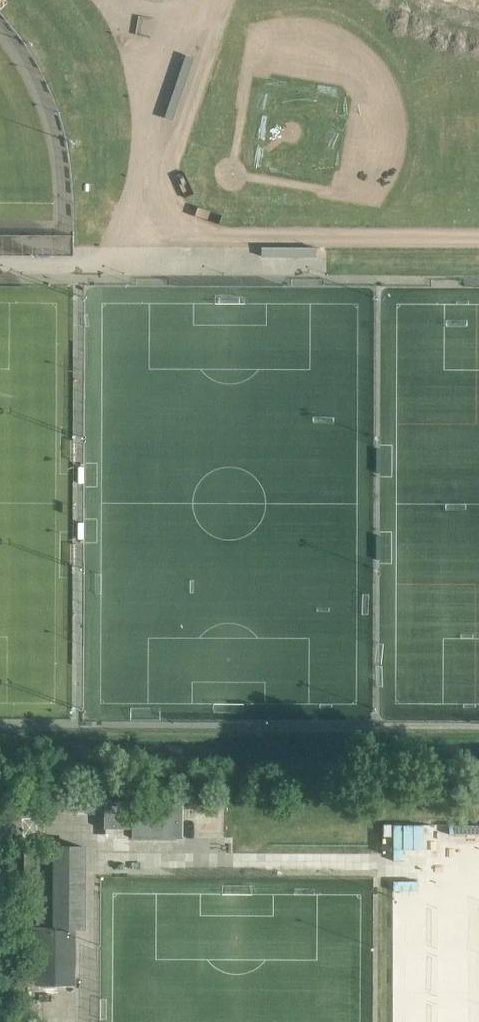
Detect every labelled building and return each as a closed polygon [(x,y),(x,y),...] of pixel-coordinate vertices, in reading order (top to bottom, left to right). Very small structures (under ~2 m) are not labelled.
[(173,120),(194,58),(186,55),(164,118),(173,120)] [(316,256),(316,248),(262,248),(262,256),(316,256)] [(51,797),(51,803),(51,807),(72,808),(72,798),(51,797)] [(95,813),(95,798),(80,798),(80,813),(95,813)] [(183,801),(105,800),(104,828),(132,828),(132,836),(183,837),(183,801)] [(422,824),(393,824),(393,861),(403,861),(403,848),(422,848),(422,824)] [(450,826),(450,834),(478,834),(478,826),(450,826)] [(53,853),(37,853),(37,926),(53,926),(53,928),(75,928),(76,928),(86,928),(86,844),(53,844),(53,853)] [(395,890),(419,889),(419,881),(395,881),(395,890)] [(37,926),(36,985),(75,985),(75,928),(53,928),(53,926),(37,926)]
